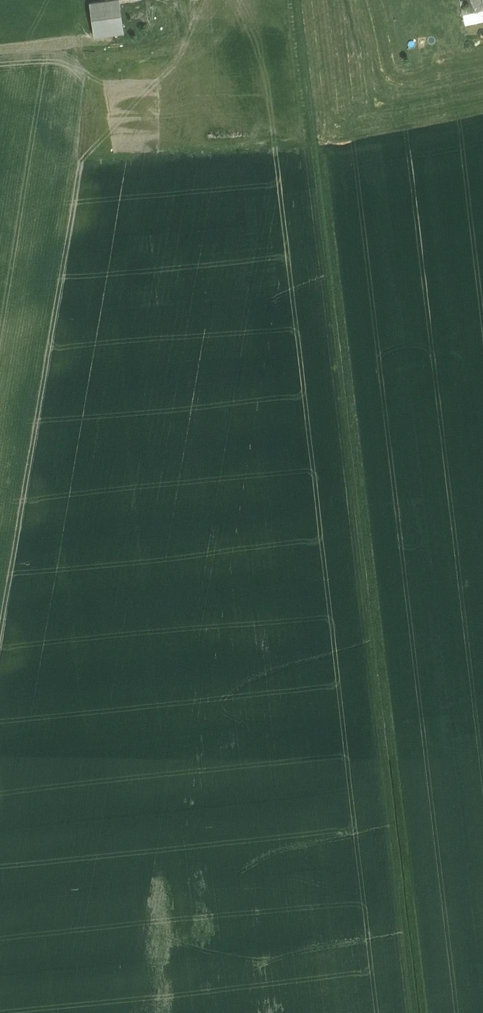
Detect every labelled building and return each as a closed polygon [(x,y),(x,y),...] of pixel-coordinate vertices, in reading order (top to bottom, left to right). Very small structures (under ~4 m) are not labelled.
[(95,34),(124,30),(120,0),(90,0),(95,34)] [(463,16),(482,12),(482,0),(459,0),(463,16)]
